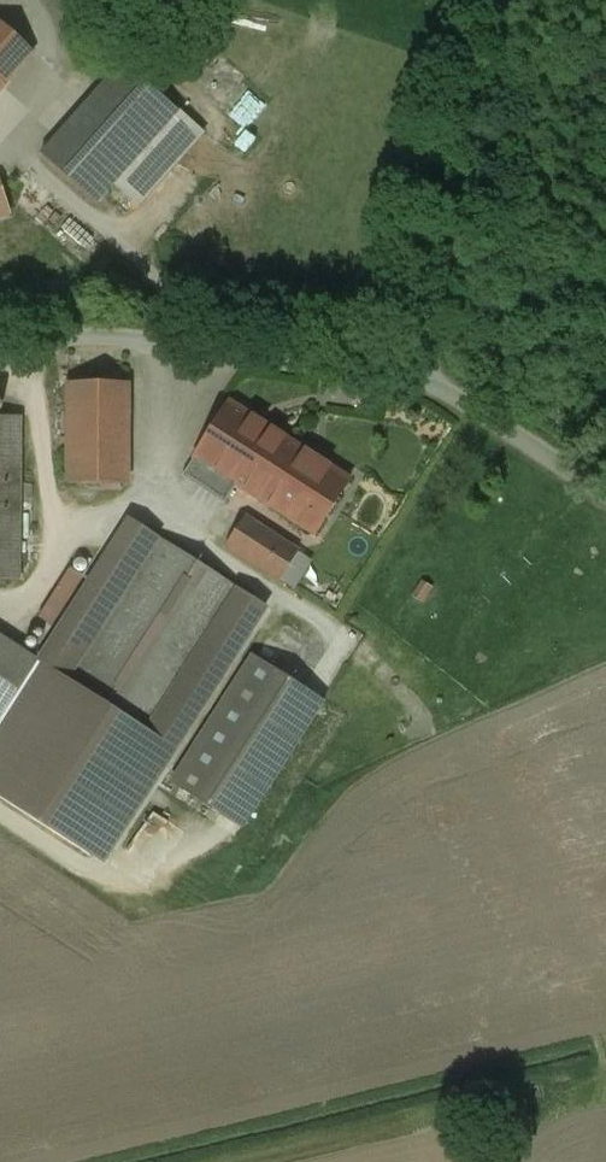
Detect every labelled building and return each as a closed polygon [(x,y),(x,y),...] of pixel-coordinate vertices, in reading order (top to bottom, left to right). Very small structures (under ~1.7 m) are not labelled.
[(35,51),(0,20),(0,89),(35,51)] [(95,205),(179,112),(124,62),(40,155),(95,205)] [(0,161),(0,205),(22,180),(0,161)] [(128,493),(129,383),(70,383),(69,485),(101,485),(101,493),(128,493)] [(243,489),(271,506),(306,451),(232,403),(176,488),(218,516),(232,492),(239,496),(243,489)] [(22,418),(0,417),(0,580),(19,580),(22,418)] [(353,482),(306,451),(271,506),(318,536),(353,482)] [(298,552),(243,517),(225,546),(280,581),(298,552)] [(271,609),(129,518),(89,581),(71,569),(39,618),(58,630),(38,661),(0,719),(0,798),(105,866),(271,609)] [(424,580),(413,595),(424,604),(435,589),(424,580)] [(38,661),(0,635),(0,719),(38,661)] [(242,829),(323,701),(253,656),(172,784),(242,829)]
